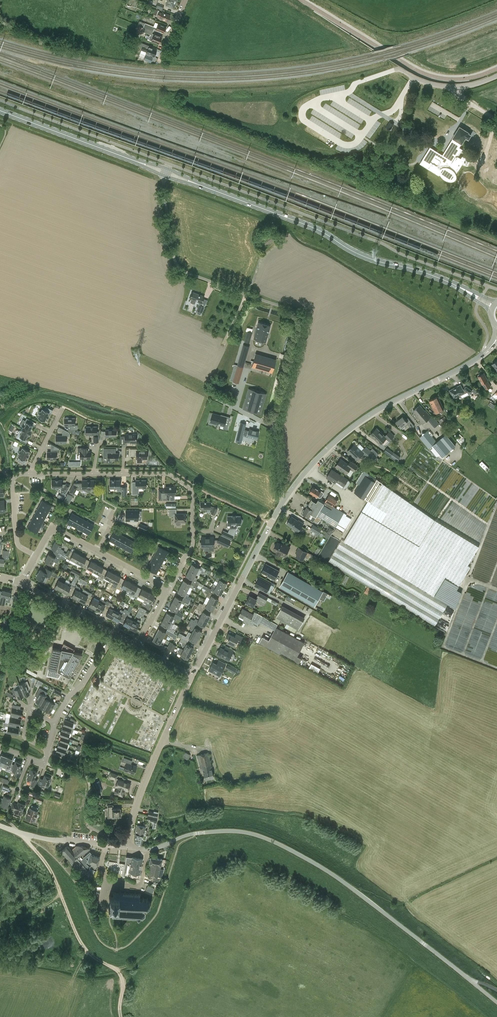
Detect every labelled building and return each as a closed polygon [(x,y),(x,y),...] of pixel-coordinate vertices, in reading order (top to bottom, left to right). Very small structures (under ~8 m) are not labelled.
[(173,0),(164,0),(163,3),(158,0),(155,7),(162,9),(164,4),(169,6),(170,6),(173,7),(176,1),(173,0)] [(162,12),(162,13),(159,11),(157,16),(160,17),(160,18),(168,22),(170,15),(162,12)] [(163,33),(164,30),(165,30),(166,27),(158,23),(157,27),(143,22),(141,26),(140,25),(139,26),(153,31),(154,28),(156,29),(156,30),(163,33)] [(161,37),(154,34),(152,33),(153,31),(139,26),(137,31),(141,33),(142,31),(151,34),(149,39),(152,40),(151,41),(159,44),(159,43),(160,43),(161,40),(162,36),(161,36),(161,37)] [(149,47),(148,48),(143,45),(141,49),(146,52),(146,53),(154,56),(157,50),(149,47)] [(390,130),(394,124),(389,121),(386,127),(390,130)] [(418,157),(418,158),(418,159),(418,160),(419,160),(419,161),(419,162),(420,162),(420,163),(421,163),(421,164),(422,164),(422,165),(423,165),(424,166),(425,166),(425,167),(426,167),(427,167),(428,167),(429,167),(430,168),(431,167),(432,167),(433,167),(434,167),(434,166),(435,166),(435,165),(436,165),(436,164),(436,163),(442,161),(443,162),(443,163),(444,163),(444,164),(445,164),(445,165),(446,165),(447,166),(448,167),(449,167),(450,167),(451,168),(452,168),(453,168),(454,168),(455,167),(456,167),(457,166),(458,165),(458,164),(458,163),(458,162),(458,161),(458,160),(457,160),(457,159),(457,158),(456,158),(458,155),(460,157),(465,150),(460,147),(466,139),(469,134),(465,132),(460,129),(453,140),(448,136),(444,143),(433,136),(429,142),(427,141),(419,154),(418,155),(418,156),(418,157)] [(265,245),(274,237),(271,233),(262,241),(265,245)] [(195,304),(196,301),(202,303),(204,296),(192,292),(190,298),(192,299),(190,302),(195,304)] [(258,322),(253,338),(265,342),(270,325),(258,322)] [(249,343),(252,333),(247,331),(244,342),(249,343)] [(243,345),(237,365),(234,364),(231,376),(236,378),(236,379),(239,380),(249,346),(243,345)] [(251,367),(256,368),(272,373),(276,359),(255,354),(251,367)] [(480,373),(478,375),(478,376),(482,384),(483,384),(486,390),(491,387),(488,381),(488,380),(484,373),(482,374),(480,373)] [(450,390),(454,398),(467,391),(470,394),(473,391),(466,386),(464,389),(463,390),(461,385),(450,390)] [(254,401),(257,391),(250,389),(249,395),(247,395),(246,399),(254,401)] [(264,393),(257,391),(254,401),(263,403),(264,400),(262,399),(264,393)] [(429,400),(435,413),(444,409),(438,396),(429,400)] [(245,409),(252,411),(254,401),(246,399),(245,402),(246,403),(245,409)] [(262,407),(263,403),(254,401),(252,411),(259,413),(260,407),(262,407)] [(420,405),(413,410),(418,416),(417,417),(423,424),(428,420),(431,417),(425,410),(420,405)] [(45,410),(42,408),(41,412),(39,411),(38,413),(39,414),(38,418),(45,421),(46,418),(48,418),(49,416),(48,415),(49,412),(51,413),(53,410),(46,407),(45,410)] [(224,424),(228,426),(229,422),(225,421),(226,417),(213,413),(210,422),(223,426),(224,426),(224,424)] [(396,421),(401,427),(403,429),(408,424),(414,432),(415,431),(413,428),(415,426),(408,418),(406,420),(403,416),(396,421)] [(436,419),(443,426),(449,421),(444,416),(441,419),(438,416),(436,419)] [(66,418),(64,418),(64,425),(71,425),(71,429),(77,429),(77,425),(74,425),(74,418),(68,418),(68,417),(66,417),(66,418)] [(21,428),(30,432),(31,430),(30,430),(32,425),(35,426),(36,423),(27,418),(25,421),(23,419),(20,426),(22,427),(21,428)] [(246,424),(240,422),(237,434),(235,441),(241,443),(243,435),(247,437),(246,439),(253,441),(254,438),(257,439),(259,431),(256,431),(256,430),(252,429),(252,430),(249,429),(249,430),(244,429),(246,424)] [(86,433),(86,435),(93,435),(93,442),(98,442),(98,431),(96,431),(96,426),(93,426),(93,427),(90,427),(91,426),(86,426),(86,428),(85,428),(85,433),(86,433)] [(29,435),(30,432),(21,428),(20,430),(22,431),(19,436),(22,437),(20,440),(26,443),(27,440),(25,439),(28,434),(29,435)] [(377,428),(370,435),(380,444),(386,438),(389,441),(395,436),(390,431),(385,436),(377,428)] [(56,436),(56,443),(66,443),(66,436),(69,436),(69,432),(63,429),(62,432),(62,433),(62,436),(56,436)] [(433,445),(442,456),(455,446),(446,434),(437,442),(427,430),(420,437),(429,448),(433,445)] [(127,442),(132,442),(132,443),(135,443),(135,442),(136,442),(136,434),(125,434),(125,440),(127,440),(127,442)] [(364,453),(355,444),(348,451),(357,460),(364,453)] [(19,457),(17,460),(25,464),(27,461),(25,459),(26,457),(28,457),(29,455),(28,454),(29,451),(22,447),(21,451),(19,450),(18,453),(19,453),(18,456),(19,457)] [(80,454),(80,458),(83,458),(84,459),(84,460),(85,460),(86,460),(86,459),(87,458),(90,458),(90,451),(89,451),(89,448),(78,448),(78,454),(80,454)] [(104,448),(104,457),(108,457),(108,460),(108,461),(109,462),(111,462),(112,461),(112,460),(118,460),(118,457),(119,456),(119,454),(118,454),(118,453),(115,453),(115,452),(115,448),(104,448)] [(400,457),(396,454),(387,448),(384,452),(398,461),(400,457)] [(53,452),(47,452),(47,459),(50,459),(51,460),(53,460),(53,459),(56,459),(56,452),(59,452),(59,449),(53,449),(53,452)] [(137,455),(136,459),(137,459),(137,462),(142,462),(142,459),(147,459),(147,458),(147,454),(147,450),(136,450),(136,452),(134,452),(134,450),(135,449),(130,449),(130,455),(135,455),(134,455),(137,455)] [(365,454),(372,461),(377,456),(370,449),(365,454)] [(336,466),(346,474),(350,468),(354,471),(358,466),(350,461),(348,464),(341,459),(336,466)] [(489,468),(482,461),(480,464),(482,466),(485,468),(484,469),(487,471),(489,468)] [(359,485),(354,492),(368,501),(344,541),(435,596),(446,577),(459,586),(471,567),(468,565),(479,546),(435,520),(376,478),(376,477),(371,473),(370,474),(362,469),(362,473),(356,482),(357,483),(359,485)] [(332,470),(326,477),(335,483),(336,481),(343,486),(348,480),(340,475),(332,470)] [(59,488),(61,488),(61,493),(65,495),(70,485),(66,483),(66,484),(62,484),(62,480),(58,480),(55,480),(52,480),(52,488),(56,488),(56,489),(57,489),(58,489),(59,489),(59,488)] [(80,488),(82,488),(82,489),(84,489),(84,490),(85,490),(86,490),(86,491),(87,491),(88,491),(88,490),(89,490),(90,490),(90,489),(94,489),(94,480),(82,480),(82,483),(79,483),(77,486),(73,484),(69,492),(74,494),(77,488),(77,489),(78,489),(79,489),(80,488)] [(110,480),(110,488),(117,488),(117,491),(122,491),(122,494),(126,494),(126,487),(122,487),(122,488),(120,488),(120,480),(110,480)] [(139,488),(142,488),(143,490),(145,488),(146,488),(146,487),(147,486),(146,484),(146,480),(136,480),(136,483),(132,483),(132,491),(133,491),(133,494),(139,494),(139,488)] [(159,489),(159,500),(169,500),(169,495),(175,495),(175,492),(176,492),(177,491),(177,490),(176,490),(176,489),(175,489),(175,487),(165,487),(165,489),(159,489)] [(314,487),(310,492),(317,497),(317,496),(320,497),(323,492),(317,488),(317,489),(314,487)] [(67,493),(64,500),(69,503),(73,496),(67,493)] [(338,499),(329,494),(325,501),(334,506),(338,499)] [(325,520),(325,521),(335,527),(336,526),(344,513),(342,511),(334,506),(325,501),(319,497),(317,502),(311,499),(308,505),(311,507),(310,508),(307,507),(305,510),(304,509),(302,512),(303,513),(308,517),(308,518),(314,522),(314,520),(319,523),(321,518),(325,520)] [(52,505),(42,500),(39,506),(49,511),(52,505)] [(200,502),(200,509),(206,509),(206,510),(210,510),(210,509),(210,508),(213,509),(211,513),(214,515),(217,508),(214,507),(210,505),(210,502),(200,502)] [(49,511),(39,506),(36,511),(46,516),(49,511)] [(175,516),(175,522),(176,522),(176,524),(177,525),(179,525),(181,524),(181,522),(186,522),(186,513),(176,513),(176,509),(169,509),(169,514),(172,514),(172,516),(175,516)] [(126,510),(126,520),(133,520),(133,521),(136,521),(136,520),(138,520),(138,510),(126,510)] [(46,516),(36,511),(33,516),(43,522),(46,516)] [(72,525),(77,516),(72,513),(66,522),(72,525)] [(43,522),(33,516),(30,522),(40,527),(43,522)] [(78,528),(83,519),(77,516),(72,525),(78,528)] [(228,525),(230,525),(230,528),(228,533),(223,530),(221,535),(231,539),(233,535),(231,534),(232,531),(232,528),(236,528),(238,525),(240,525),(240,524),(241,524),(242,521),(241,518),(240,518),(240,516),(228,516),(228,525)] [(298,532),(304,523),(298,520),(292,516),(287,524),(293,528),(292,528),(298,532)] [(83,531),(88,522),(83,519),(78,528),(83,531)] [(40,527),(30,522),(27,527),(37,533),(40,527)] [(88,522),(83,531),(89,534),(94,525),(88,522)] [(322,529),(317,526),(313,524),(310,530),(318,535),(322,529)] [(335,528),(333,533),(340,537),(343,532),(335,528)] [(115,544),(120,534),(114,531),(109,541),(115,544)] [(120,547),(125,537),(120,534),(115,544),(120,547)] [(220,536),(219,539),(223,541),(222,543),(228,545),(230,541),(220,536)] [(125,550),(131,540),(125,537),(120,547),(125,550)] [(201,542),(200,542),(200,545),(201,545),(201,547),(205,547),(205,550),(209,550),(209,547),(213,547),(213,541),(217,541),(218,542),(218,540),(217,540),(213,540),(213,537),(209,537),(209,538),(206,538),(206,537),(201,537),(201,542)] [(131,540),(125,550),(131,553),(136,543),(131,540)] [(66,560),(67,558),(66,558),(70,551),(68,550),(66,553),(64,552),(64,551),(60,548),(62,545),(55,541),(51,548),(55,550),(53,553),(61,557),(66,560)] [(280,555),(281,554),(285,556),(290,547),(283,543),(283,544),(277,542),(277,543),(276,543),(275,543),(274,546),(274,547),(274,548),(274,549),(277,551),(276,553),(280,555)] [(156,552),(165,557),(168,552),(159,546),(156,552)] [(311,554),(303,549),(299,547),(296,553),(298,554),(296,557),(303,561),(308,553),(309,554),(308,555),(310,556),(311,554)] [(0,558),(0,564),(3,565),(4,559),(8,559),(9,550),(3,550),(2,558),(0,558)] [(66,558),(67,558),(70,560),(70,559),(76,562),(80,555),(74,551),(73,552),(71,551),(70,551),(66,558)] [(165,557),(156,552),(153,557),(162,563),(165,557)] [(57,563),(61,557),(53,553),(51,556),(48,554),(45,561),(51,565),(53,561),(57,563)] [(80,555),(76,562),(82,565),(81,566),(84,568),(88,560),(86,558),(80,555)] [(162,563),(153,557),(150,563),(159,568),(162,563)] [(93,571),(97,564),(91,561),(88,560),(84,568),(87,569),(87,568),(93,571)] [(159,568),(150,563),(147,568),(156,574),(159,568)] [(97,564),(93,571),(99,574),(96,580),(99,581),(100,580),(100,579),(105,569),(103,568),(103,567),(97,564)] [(200,566),(199,568),(192,564),(189,570),(196,573),(199,575),(201,572),(204,574),(207,569),(200,566)] [(262,571),(269,575),(269,576),(275,579),(279,571),(269,566),(269,567),(265,565),(262,571)] [(45,576),(50,578),(53,572),(46,568),(44,572),(40,569),(36,577),(44,581),(45,581),(46,581),(47,580),(47,579),(47,578),(46,577),(45,577),(45,576)] [(110,580),(114,573),(108,570),(105,569),(100,579),(100,580),(103,581),(105,577),(110,580)] [(189,570),(185,575),(193,579),(192,581),(201,586),(202,587),(203,585),(200,583),(200,582),(196,581),(198,578),(194,576),(196,573),(189,570)] [(324,591),(289,571),(280,586),(315,606),(324,591)] [(114,573),(110,580),(114,583),(112,588),(116,590),(122,578),(120,577),(120,576),(114,573)] [(216,585),(224,589),(227,583),(220,579),(221,577),(214,573),(212,576),(216,578),(215,580),(218,582),(216,585)] [(61,590),(65,583),(59,580),(60,579),(57,577),(52,585),(55,586),(54,587),(61,590)] [(271,584),(259,577),(259,578),(258,578),(257,580),(257,581),(255,585),(267,592),(271,584)] [(457,589),(459,586),(446,577),(435,596),(456,608),(462,592),(457,589)] [(127,590),(131,582),(125,579),(125,580),(122,578),(116,590),(117,589),(122,591),(123,588),(127,590)] [(198,585),(192,581),(191,584),(183,580),(180,586),(188,589),(189,586),(192,588),(194,586),(197,588),(198,586),(198,585)] [(65,583),(61,590),(67,593),(69,594),(74,585),(69,582),(68,585),(65,583)] [(131,582),(127,590),(126,593),(132,596),(131,597),(131,598),(133,599),(135,596),(139,588),(137,586),(131,582)] [(78,599),(82,592),(79,591),(80,588),(80,587),(77,586),(77,585),(75,584),(75,585),(74,585),(69,594),(72,595),(71,596),(78,599)] [(224,589),(216,585),(215,588),(212,586),(211,589),(207,587),(207,588),(204,586),(203,588),(213,593),(213,594),(215,591),(221,595),(224,589)] [(188,589),(180,586),(177,591),(185,595),(184,598),(190,601),(192,598),(188,596),(189,594),(186,592),(188,589)] [(364,592),(370,596),(372,591),(373,589),(368,587),(367,588),(364,592)] [(144,599),(148,592),(142,588),(142,589),(139,588),(135,596),(138,597),(137,599),(143,602),(144,599)] [(208,601),(215,605),(218,599),(212,595),(213,593),(203,588),(202,590),(205,591),(205,590),(206,591),(205,592),(208,594),(207,597),(209,598),(208,601)] [(82,592),(78,599),(84,603),(84,602),(86,603),(91,595),(91,596),(92,594),(84,589),(82,592)] [(11,592),(10,592),(11,591),(8,590),(7,591),(2,590),(2,592),(0,592),(0,600),(0,601),(0,602),(4,603),(5,599),(9,600),(10,597),(11,592)] [(148,592),(144,599),(143,602),(150,605),(151,603),(150,602),(154,595),(148,592)] [(250,595),(246,602),(253,606),(256,601),(261,604),(263,600),(265,601),(266,600),(268,597),(260,593),(256,599),(250,595)] [(95,609),(99,601),(93,598),(94,597),(91,596),(91,595),(86,603),(89,605),(95,609)] [(175,596),(172,602),(179,605),(181,602),(184,604),(185,603),(188,604),(190,601),(184,598),(183,600),(178,597),(178,598),(177,597),(175,596)] [(278,603),(268,597),(266,600),(277,605),(278,603)] [(99,601),(95,609),(101,612),(101,611),(103,613),(109,602),(107,601),(106,602),(100,599),(99,602),(99,601)] [(215,605),(208,601),(206,604),(204,603),(203,604),(200,603),(198,605),(195,603),(194,604),(204,609),(205,607),(212,611),(215,605)] [(112,618),(116,611),(113,609),(114,606),(112,605),(113,604),(109,602),(103,613),(106,614),(106,615),(112,618)] [(179,605),(172,602),(169,607),(177,611),(175,614),(182,617),(184,614),(180,612),(181,610),(178,608),(179,605)] [(200,617),(207,621),(210,615),(203,611),(204,609),(194,604),(194,605),(198,607),(196,609),(199,611),(199,613),(201,614),(200,617)] [(276,617),(299,630),(305,618),(283,605),(276,617)] [(243,608),(239,615),(244,618),(248,611),(243,608)] [(116,611),(112,618),(118,621),(121,622),(126,612),(127,612),(128,610),(125,609),(124,611),(121,609),(119,612),(116,611)] [(245,618),(244,620),(254,626),(255,625),(258,626),(260,622),(274,630),(269,640),(263,636),(259,643),(280,654),(281,653),(295,660),(295,661),(299,664),(303,657),(298,654),(304,642),(300,640),(301,637),(297,635),(295,637),(277,627),(278,624),(250,609),(249,611),(248,611),(244,618),(245,618)] [(129,627),(133,620),(131,618),(132,616),(129,614),(127,612),(126,612),(121,622),(123,624),(129,627)] [(167,612),(164,618),(174,623),(177,619),(180,620),(182,617),(175,614),(174,616),(167,612)] [(207,621),(200,617),(198,620),(195,619),(195,620),(191,619),(190,622),(196,625),(197,623),(204,627),(207,621)] [(174,623),(164,618),(161,624),(169,628),(168,631),(174,633),(175,630),(172,628),(174,623)] [(133,620),(129,627),(135,631),(140,621),(138,619),(137,622),(133,620)] [(191,633),(199,637),(202,631),(195,627),(196,625),(190,622),(188,625),(191,627),(190,629),(193,630),(191,633)] [(174,633),(168,631),(167,633),(158,628),(155,634),(164,639),(166,636),(167,636),(168,637),(169,635),(172,637),(174,633)] [(191,633),(189,632),(186,636),(183,635),(181,638),(188,641),(189,639),(196,643),(199,637),(191,633)] [(239,642),(242,637),(236,634),(234,636),(228,633),(226,636),(228,637),(228,638),(226,643),(234,647),(237,641),(239,642)] [(163,642),(164,639),(155,634),(152,640),(159,643),(163,645),(164,643),(163,642)] [(190,653),(193,647),(187,644),(188,641),(181,638),(180,641),(183,643),(182,645),(185,646),(183,649),(190,653)] [(61,649),(52,648),(47,675),(59,678),(62,673),(70,677),(82,654),(73,652),(74,649),(64,643),(63,644),(63,645),(62,646),(62,647),(61,649)] [(216,654),(217,654),(228,660),(230,661),(233,660),(235,656),(234,654),(232,653),(233,651),(227,648),(226,650),(220,647),(219,650),(218,650),(217,650),(216,653),(216,654)] [(183,649),(181,648),(180,651),(179,651),(178,653),(180,655),(187,659),(190,653),(183,649)] [(209,670),(218,675),(220,676),(226,664),(220,660),(218,665),(213,662),(209,670)] [(37,674),(27,668),(25,671),(36,677),(37,674)] [(30,694),(28,690),(29,690),(30,687),(27,681),(25,682),(19,684),(20,687),(24,696),(30,694)] [(20,687),(14,689),(14,688),(11,690),(13,694),(16,695),(17,695),(18,699),(24,696),(20,687)] [(41,704),(45,695),(46,696),(47,692),(44,690),(39,688),(35,695),(38,697),(35,701),(36,702),(36,703),(39,704),(40,704),(41,704)] [(45,710),(49,701),(46,699),(47,696),(46,696),(45,695),(41,704),(39,707),(45,710)] [(49,701),(45,710),(50,713),(52,708),(55,709),(59,702),(58,701),(57,703),(54,701),(53,703),(49,701)] [(23,710),(20,709),(21,706),(13,704),(12,707),(10,714),(11,714),(19,715),(21,716),(22,711),(23,711),(23,710)] [(11,714),(10,717),(8,723),(9,723),(17,725),(19,725),(20,721),(21,721),(21,719),(18,718),(19,715),(11,714)] [(72,728),(73,723),(75,723),(76,721),(71,717),(69,721),(65,719),(63,725),(67,726),(72,728)] [(8,726),(7,732),(18,735),(18,734),(19,734),(20,731),(18,731),(18,730),(19,730),(19,729),(19,728),(16,728),(17,725),(9,723),(8,726)] [(74,728),(72,728),(67,726),(63,725),(61,730),(70,733),(72,734),(74,728)] [(70,738),(68,738),(70,733),(61,730),(59,735),(68,738),(70,738)] [(73,740),(70,738),(68,738),(59,735),(61,736),(59,740),(67,743),(68,744),(69,741),(72,742),(73,740)] [(68,744),(67,743),(59,740),(58,746),(66,749),(68,744)] [(64,754),(65,751),(68,752),(69,750),(66,749),(58,746),(56,751),(60,752),(59,755),(65,757),(66,754),(64,754)] [(203,772),(205,779),(213,776),(211,769),(213,769),(208,752),(197,755),(201,772),(203,772)] [(13,766),(10,765),(12,759),(12,758),(7,756),(3,766),(6,767),(5,770),(11,773),(12,770),(13,766)] [(130,772),(134,773),(136,766),(131,764),(132,760),(124,757),(122,761),(126,763),(124,771),(130,773),(130,772)] [(19,770),(22,763),(22,762),(18,761),(18,762),(15,761),(12,770),(16,772),(14,775),(20,777),(22,771),(19,770)] [(27,779),(33,781),(31,785),(35,786),(37,779),(35,778),(37,771),(31,769),(27,779)] [(42,781),(40,780),(38,785),(44,787),(45,785),(48,786),(49,786),(51,781),(50,781),(51,777),(45,775),(42,781)] [(122,796),(125,790),(128,791),(130,783),(118,779),(115,786),(117,787),(115,793),(122,796)] [(98,792),(102,791),(99,780),(94,782),(98,792)] [(4,796),(1,805),(4,806),(4,807),(6,808),(6,807),(7,808),(11,798),(4,796)] [(16,804),(13,803),(11,808),(15,809),(14,812),(21,814),(25,804),(18,802),(17,805),(16,804)] [(121,816),(121,808),(113,808),(113,805),(107,805),(108,818),(115,818),(115,816),(121,816)] [(34,821),(35,821),(36,820),(37,818),(36,817),(35,817),(38,811),(30,808),(26,818),(34,821)] [(153,821),(152,823),(156,824),(159,812),(154,811),(154,812),(149,811),(147,820),(153,821)] [(135,833),(135,834),(136,833),(137,833),(143,835),(146,835),(147,831),(146,830),(145,829),(145,826),(137,825),(135,833)] [(135,834),(134,839),(135,842),(137,844),(141,845),(142,840),(146,841),(147,836),(146,835),(143,835),(137,833),(136,833),(135,834)] [(90,848),(89,847),(79,845),(76,845),(71,850),(67,845),(61,851),(71,862),(71,863),(72,864),(73,865),(76,869),(78,871),(83,876),(91,869),(90,869),(91,867),(87,865),(86,865),(88,860),(86,858),(91,853),(90,852),(82,859),(81,858),(83,856),(82,855),(90,848)] [(96,868),(96,867),(97,865),(100,857),(91,854),(87,864),(87,865),(91,867),(90,869),(91,869),(95,870),(96,868)] [(140,874),(142,859),(132,857),(129,856),(126,856),(124,870),(123,875),(136,878),(139,878),(140,874)] [(158,882),(160,881),(161,877),(162,877),(163,871),(159,871),(162,859),(150,856),(149,863),(150,863),(147,874),(154,876),(153,879),(154,881),(158,882)] [(109,905),(108,906),(109,907),(110,908),(112,908),(112,913),(111,914),(112,915),(113,914),(118,914),(118,915),(119,915),(119,914),(120,914),(119,918),(132,919),(132,915),(133,915),(133,916),(134,916),(134,915),(137,916),(137,917),(137,918),(139,918),(140,917),(140,916),(142,916),(142,917),(143,917),(142,916),(144,914),(145,915),(145,914),(145,911),(146,910),(145,910),(144,909),(146,909),(146,910),(147,910),(147,908),(149,906),(150,907),(151,906),(149,906),(149,902),(151,902),(151,901),(149,902),(147,899),(148,898),(147,898),(146,899),(143,899),(143,897),(142,899),(139,898),(139,895),(140,894),(140,893),(139,894),(135,894),(135,893),(134,894),(130,893),(130,892),(129,892),(129,893),(125,893),(125,892),(124,893),(120,893),(120,891),(119,891),(119,893),(114,892),(114,891),(113,891),(113,892),(112,892),(112,893),(113,893),(113,897),(111,896),(110,895),(109,896),(110,897),(109,905)]
